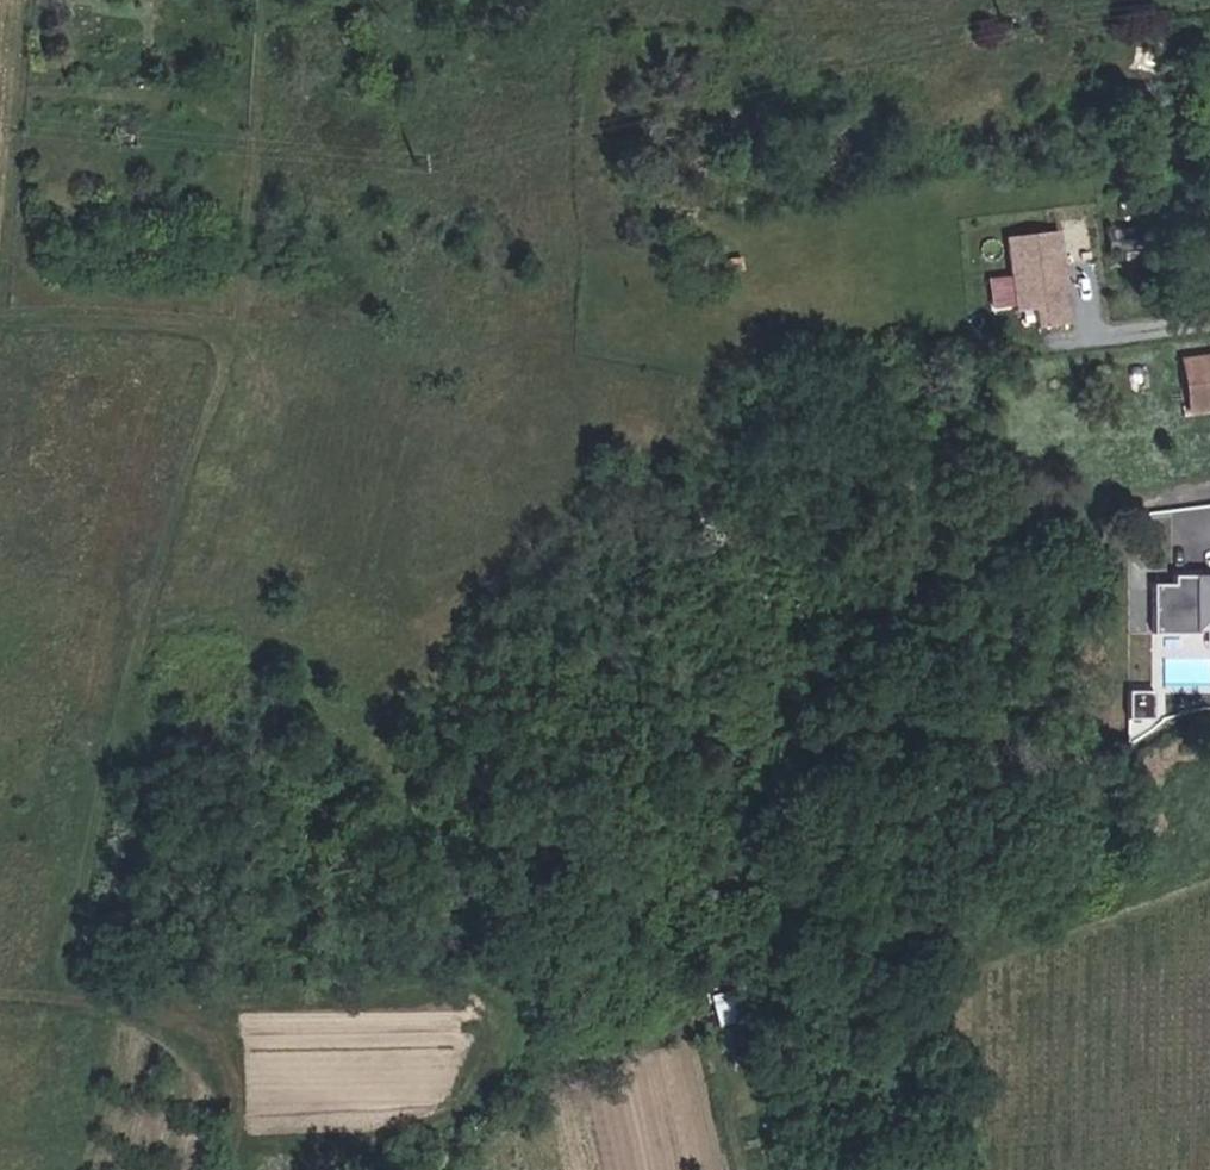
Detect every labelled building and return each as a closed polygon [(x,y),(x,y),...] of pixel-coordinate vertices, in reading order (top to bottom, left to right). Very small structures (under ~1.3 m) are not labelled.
[(1016,308),(1032,305),(1036,326),(1075,320),(1060,225),(1005,234),(1016,308)] [(1168,362),(1169,410),(1209,408),(1209,360),(1168,362)] [(1150,582),(1150,628),(1209,628),(1209,571),(1170,571),(1170,582),(1150,582)]
